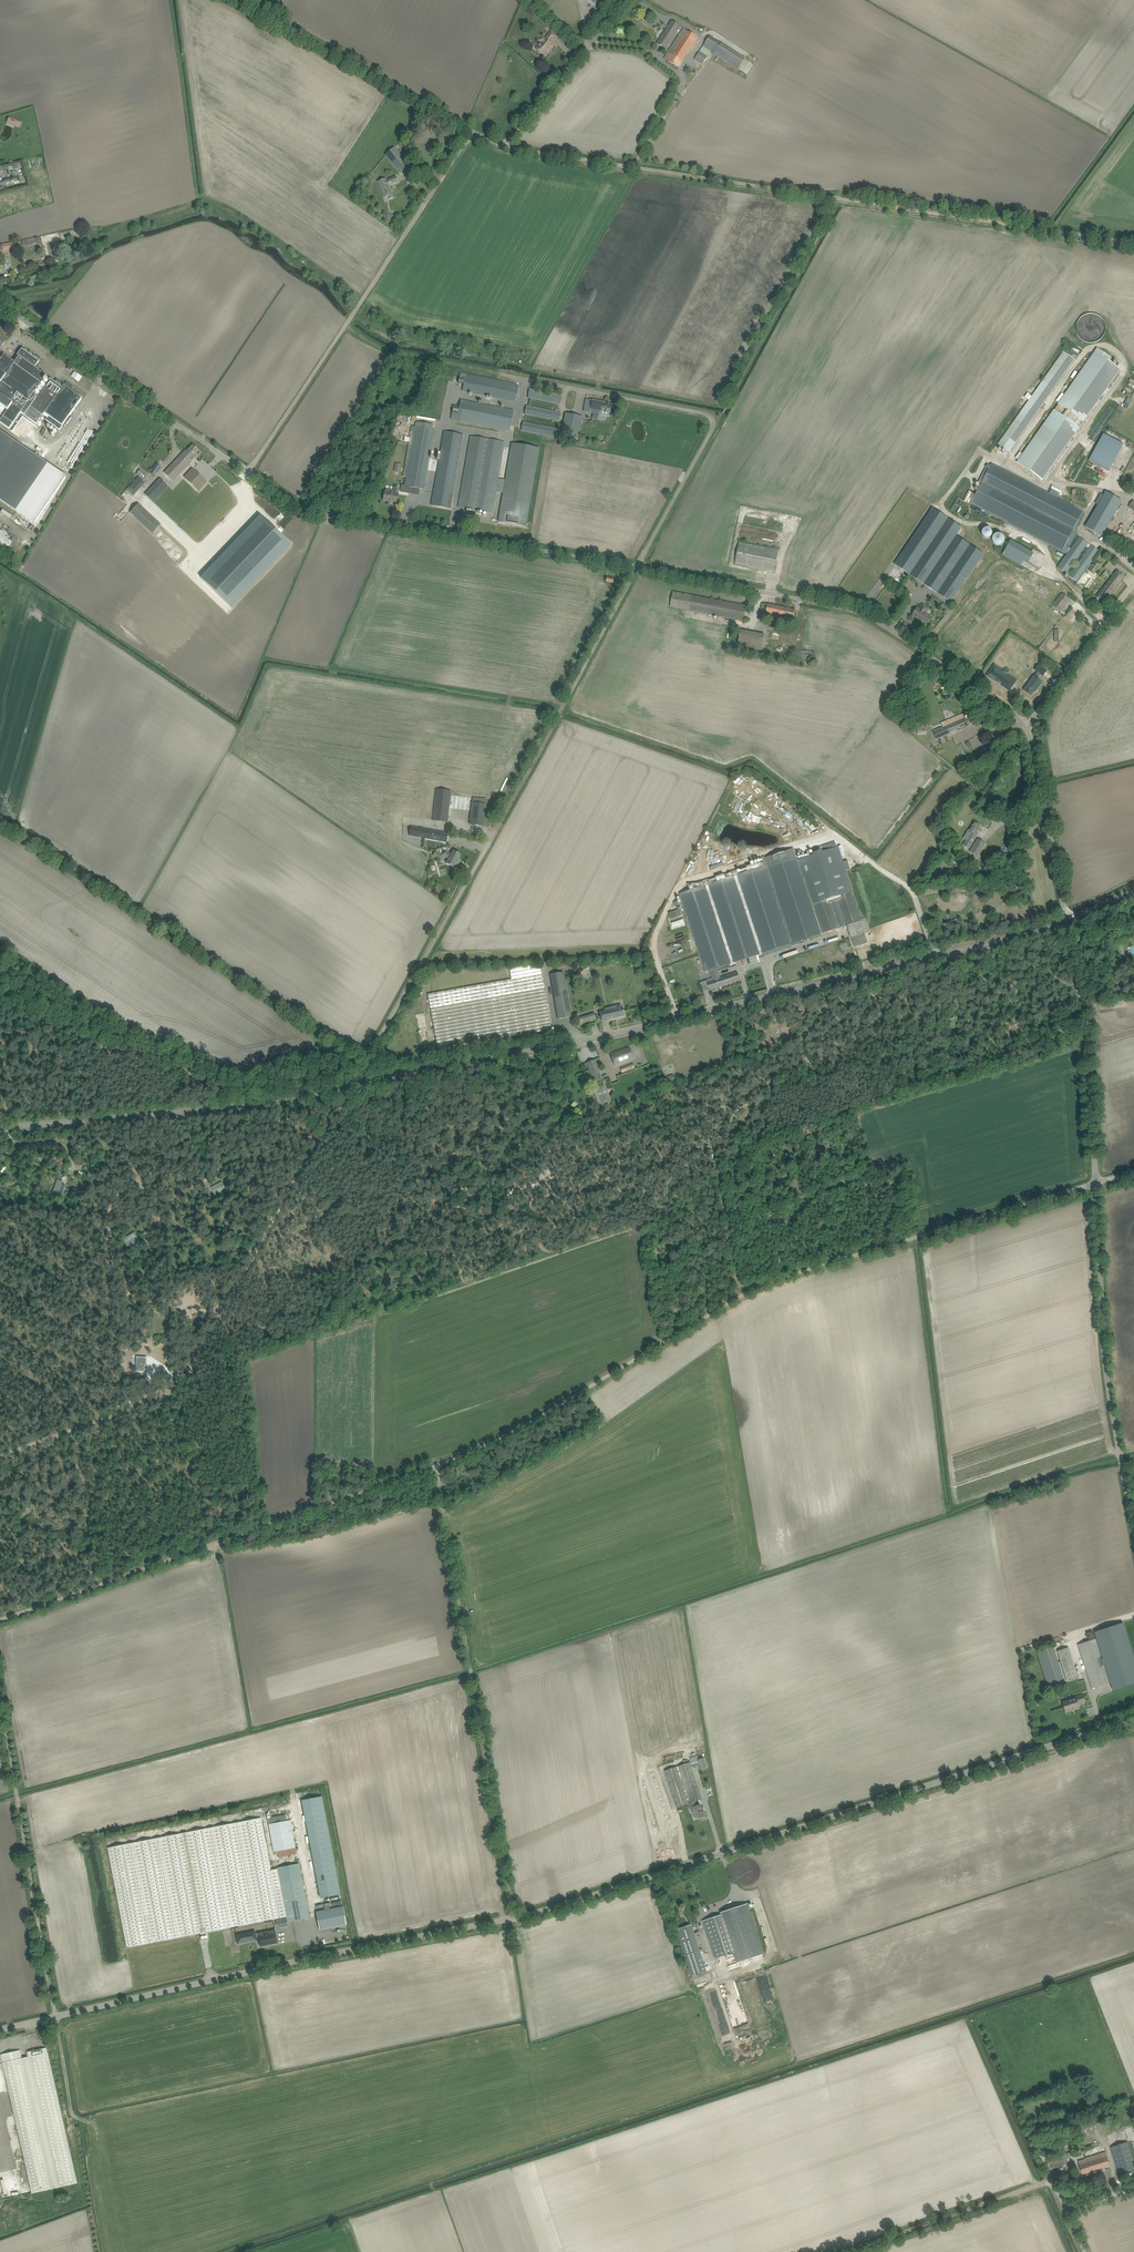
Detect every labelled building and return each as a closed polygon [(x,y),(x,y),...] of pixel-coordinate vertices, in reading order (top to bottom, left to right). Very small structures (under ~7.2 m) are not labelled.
[(657,44),(666,49),(681,27),(672,21),(657,44)] [(684,29),(664,58),(679,68),(698,38),(684,29)] [(539,51),(538,52),(541,54),(542,54),(544,56),(553,46),(550,44),(552,42),(551,42),(554,39),(554,40),(557,36),(552,31),(546,38),(543,35),(538,41),(542,44),(537,50),(539,51)] [(703,47),(723,60),(738,69),(745,59),(730,49),(710,36),(703,47)] [(695,60),(703,65),(708,57),(700,51),(695,60)] [(9,117),(7,123),(19,128),(22,122),(9,117)] [(397,169),(405,162),(394,148),(386,155),(397,169)] [(401,155),(406,160),(410,156),(406,151),(401,155)] [(390,179),(386,180),(386,179),(378,182),(382,192),(384,198),(388,196),(389,199),(393,198),(388,186),(398,182),(396,176),(390,179)] [(14,249),(13,248),(16,248),(16,249),(21,248),(20,246),(21,246),(21,247),(24,246),(39,242),(38,237),(20,241),(20,242),(13,244),(12,243),(2,245),(0,246),(0,252),(14,249)] [(1076,326),(1076,328),(1076,330),(1077,333),(1078,335),(1079,337),(1080,338),(1082,340),(1084,341),(1086,342),(1088,342),(1091,343),(1093,342),(1095,342),(1097,341),(1099,340),(1101,338),(1103,337),(1104,335),(1105,333),(1105,330),(1105,328),(1105,326),(1105,323),(1104,321),(1103,319),(1101,318),(1099,316),(1097,315),(1095,314),(1093,313),(1091,313),(1089,313),(1086,314),(1084,315),(1082,316),(1080,318),(1079,319),(1078,321),(1077,323),(1076,326)] [(13,424),(21,413),(36,424),(41,417),(59,430),(82,398),(71,391),(74,387),(66,382),(64,385),(57,380),(55,382),(50,379),(36,399),(32,396),(46,376),(37,370),(39,367),(36,365),(40,360),(23,348),(17,355),(19,357),(15,362),(4,354),(0,360),(0,421),(0,422),(0,423),(9,429),(13,424)] [(1049,473),(1111,385),(1121,370),(1108,361),(1110,358),(1097,348),(1017,462),(1043,481),(1049,473)] [(1025,397),(1030,401),(999,445),(1008,451),(1073,358),(1065,352),(1034,397),(1028,393),(1025,397)] [(458,383),(464,384),(462,391),(515,402),(517,392),(518,386),(514,385),(515,384),(460,373),(458,383)] [(529,388),(528,394),(527,398),(560,405),(562,395),(529,388)] [(583,412),(590,413),(591,407),(601,409),(603,401),(592,399),(592,400),(586,399),(583,412)] [(461,401),(460,407),(454,406),(451,420),(507,431),(507,429),(510,430),(514,411),(461,401)] [(591,407),(590,413),(611,417),(613,405),(606,403),(606,402),(603,401),(601,409),(591,407)] [(555,409),(555,412),(526,406),(525,415),(559,422),(561,413),(559,413),(560,410),(555,409)] [(561,437),(579,440),(582,417),(565,414),(561,437)] [(523,422),(521,431),(555,437),(557,429),(523,422)] [(410,442),(403,476),(407,477),(406,481),(405,486),(402,485),(400,491),(408,493),(409,487),(424,489),(425,484),(435,430),(432,430),(412,426),(410,438),(407,437),(407,438),(407,437),(405,437),(404,441),(410,442)] [(35,524),(66,478),(0,432),(0,500),(35,524)] [(435,486),(431,505),(450,509),(454,489),(463,436),(445,432),(435,486)] [(1110,471),(1123,443),(1103,433),(1089,461),(1110,471)] [(493,509),(496,493),(503,494),(498,522),(526,527),(539,448),(512,443),(505,485),(497,483),(505,442),(471,437),(459,502),(458,507),(473,510),(473,513),(476,513),(477,511),(492,514),(493,509)] [(186,450),(182,454),(173,464),(174,465),(165,474),(173,482),(195,459),(198,455),(196,453),(199,450),(193,445),(187,452),(186,450)] [(970,492),(966,500),(971,503),(974,505),(1004,521),(1067,554),(1070,549),(1069,548),(1078,530),(1075,529),(1083,513),(1084,511),(1057,497),(1061,490),(1053,486),(1049,493),(992,463),(990,465),(990,466),(988,465),(985,469),(978,482),(981,483),(975,494),(970,492)] [(150,473),(153,475),(155,472),(156,473),(159,469),(155,466),(152,470),(152,471),(150,473)] [(139,469),(136,474),(144,479),(147,474),(139,469)] [(184,478),(199,491),(207,482),(193,469),(184,478)] [(139,477),(127,490),(128,491),(133,496),(145,482),(143,480),(139,477)] [(145,495),(153,503),(169,487),(160,479),(145,495)] [(386,489),(385,492),(383,500),(397,503),(399,488),(395,487),(394,491),(386,489)] [(1087,526),(1102,535),(1122,501),(1107,492),(1087,526)] [(951,509),(959,514),(964,507),(965,508),(968,504),(958,498),(951,509)] [(161,525),(139,504),(131,512),(153,533),(161,525)] [(962,527),(933,508),(895,565),(951,602),(966,579),(984,554),(956,536),(962,527)] [(0,512),(0,513),(10,519),(12,515),(2,509),(0,512)] [(260,515),(200,578),(231,607),(291,545),(260,515)] [(982,531),(982,532),(982,533),(982,534),(982,535),(983,536),(983,537),(984,538),(985,538),(986,539),(988,539),(989,539),(990,538),(991,537),(992,536),(992,535),(992,534),(992,533),(992,532),(992,531),(991,530),(990,529),(989,529),(988,528),(987,528),(986,529),(985,529),(984,529),(983,530),(982,531)] [(2,548),(4,548),(6,548),(8,547),(10,545),(11,543),(12,541),(12,539),(12,537),(11,535),(10,534),(9,533),(8,532),(6,531),(5,531),(3,531),(2,531),(0,532),(0,547),(2,548)] [(993,543),(994,544),(994,545),(995,545),(996,546),(998,546),(999,546),(1001,546),(1003,545),(1003,544),(1004,543),(1004,542),(1005,541),(1005,540),(1005,539),(1004,538),(1004,537),(1002,535),(1000,534),(998,534),(997,534),(996,534),(995,535),(994,535),(994,536),(993,537),(993,538),(992,539),(992,540),(992,541),(993,542),(993,543)] [(1091,545),(1079,537),(1070,549),(1067,554),(1057,567),(1077,582),(1101,548),(1093,542),(1091,545)] [(1010,540),(1002,556),(1021,566),(1024,561),(1028,563),(1034,553),(1010,540)] [(740,542),(736,559),(735,565),(774,573),(779,550),(740,542)] [(1089,570),(1095,573),(1102,564),(1096,560),(1089,570)] [(1096,597),(1105,603),(1125,577),(1117,570),(1096,597)] [(670,607),(689,611),(743,620),(746,605),(673,592),(670,607)] [(1064,606),(1066,604),(1070,599),(1062,593),(1056,601),(1052,606),(1060,612),(1064,606)] [(940,607),(944,609),(943,612),(947,614),(951,608),(943,602),(940,607)] [(762,603),(761,608),(759,616),(764,617),(763,619),(766,619),(766,618),(784,621),(784,622),(784,623),(786,623),(787,618),(794,619),(795,610),(762,603)] [(922,604),(919,608),(918,607),(913,615),(916,617),(927,624),(932,617),(926,613),(929,608),(922,604)] [(1073,610),(1065,619),(1069,622),(1077,613),(1073,610)] [(738,646),(762,650),(765,634),(740,630),(738,646)] [(798,651),(798,660),(815,660),(815,651),(798,651)] [(986,676),(1010,692),(1017,680),(994,664),(986,676)] [(1034,676),(1023,690),(1031,696),(1036,689),(1037,690),(1042,682),(1037,678),(1040,674),(1043,676),(1047,671),(1039,664),(1035,669),(1038,671),(1034,676)] [(934,732),(935,734),(937,740),(947,735),(969,725),(964,714),(959,716),(941,723),(943,727),(934,732)] [(918,728),(918,734),(927,734),(926,725),(922,725),(922,728),(918,728)] [(436,789),(433,821),(448,822),(451,791),(436,789)] [(487,800),(473,798),(470,825),(484,826),(486,804),(487,800)] [(966,840),(963,845),(969,849),(972,844),(979,833),(977,831),(978,831),(981,826),(975,822),(970,831),(971,832),(966,840)] [(409,836),(447,842),(448,833),(411,827),(409,836)] [(970,852),(978,857),(986,843),(977,838),(970,852)] [(813,856),(799,860),(813,904),(814,905),(853,892),(853,891),(846,871),(850,869),(847,860),(843,862),(838,847),(837,848),(835,842),(820,847),(821,851),(812,854),(813,856)] [(705,972),(710,970),(717,968),(724,966),(791,944),(822,934),(794,848),(765,858),(765,856),(762,857),(763,858),(762,858),(763,862),(755,865),(747,868),(748,871),(738,875),(737,873),(732,875),(732,873),(702,882),(700,883),(688,884),(690,890),(680,893),(705,972)] [(433,856),(440,860),(443,854),(436,850),(433,856)] [(447,863),(451,865),(456,868),(460,860),(458,859),(460,855),(455,852),(454,851),(451,855),(446,852),(443,856),(449,859),(447,863)] [(853,892),(814,905),(821,928),(823,933),(847,925),(851,938),(865,934),(869,932),(865,917),(862,918),(853,892)] [(851,938),(853,944),(867,940),(865,934),(851,938)] [(509,969),(511,979),(433,993),(428,994),(438,1050),(551,1030),(550,1025),(544,988),(541,974),(540,967),(530,969),(530,966),(509,969)] [(580,967),(575,973),(580,977),(584,971),(580,967)] [(717,968),(710,970),(712,975),(714,980),(707,982),(710,990),(740,980),(738,972),(720,978),(718,971),(717,968)] [(550,975),(558,1019),(571,1017),(563,972),(550,975)] [(699,996),(697,999),(698,1005),(707,1003),(705,995),(699,996)] [(599,1012),(602,1021),(624,1016),(622,1007),(616,1008),(615,1006),(604,1009),(605,1011),(599,1012)] [(580,1025),(596,1020),(594,1013),(577,1018),(580,1025)] [(610,1054),(614,1065),(634,1058),(630,1047),(610,1054)] [(587,1063),(592,1077),(594,1082),(602,1079),(595,1060),(587,1063)] [(604,1085),(592,1089),(594,1095),(598,1093),(599,1097),(602,1104),(610,1101),(604,1085)] [(63,1184),(62,1183),(63,1183),(57,1181),(53,1192),(58,1194),(59,1194),(62,1195),(66,1186),(63,1184)] [(211,1187),(215,1195),(226,1190),(222,1182),(211,1187)] [(133,1235),(124,1240),(126,1243),(135,1238),(133,1235)] [(137,1357),(136,1371),(145,1372),(145,1366),(146,1366),(147,1357),(137,1357)] [(1078,1645),(1092,1688),(1110,1683),(1104,1665),(1105,1665),(1113,1690),(1133,1684),(1133,1657),(1123,1623),(1095,1633),(1103,1659),(1102,1659),(1096,1639),(1078,1645)] [(1064,1683),(1052,1647),(1037,1652),(1048,1688),(1064,1683)] [(1079,1679),(1069,1647),(1057,1651),(1067,1682),(1076,1679),(1078,1679),(1079,1679)] [(1063,1702),(1064,1707),(1066,1713),(1080,1708),(1078,1705),(1086,1702),(1083,1694),(1076,1697),(1076,1698),(1063,1702)] [(655,1738),(677,1807),(689,1803),(692,1813),(693,1813),(694,1817),(698,1816),(699,1819),(706,1816),(704,1811),(703,1811),(701,1805),(694,1807),(693,1802),(702,1799),(680,1730),(655,1738)] [(705,1757),(698,1759),(698,1760),(701,1771),(709,1768),(705,1757)] [(304,1811),(317,1882),(338,1878),(324,1807),(304,1811)] [(287,1821),(286,1815),(267,1818),(274,1851),(277,1851),(296,1847),(290,1820),(287,1821)] [(127,1947),(207,1932),(275,1919),(276,1924),(287,1922),(309,1918),(308,1912),(299,1864),(276,1868),(277,1869),(270,1870),(261,1818),(188,1832),(181,1833),(108,1848),(127,1947)] [(296,1847),(277,1851),(278,1857),(297,1854),(296,1847)] [(338,1878),(317,1882),(320,1898),(341,1894),(338,1878)] [(722,1915),(702,1922),(715,1959),(739,1951),(742,1962),(762,1955),(745,1905),(721,1913),(722,1915)] [(316,1912),(319,1929),(346,1924),(343,1907),(316,1912)] [(676,1930),(680,1942),(695,1937),(691,1924),(676,1930)] [(258,1935),(258,1937),(260,1946),(277,1943),(275,1929),(258,1932),(258,1935)] [(256,1937),(258,1937),(258,1935),(255,1935),(255,1931),(236,1935),(238,1943),(256,1939),(256,1937)] [(695,1937),(680,1942),(691,1976),(707,1971),(695,1937)] [(1,2054),(32,2193),(77,2183),(47,2052),(22,2058),(20,2050),(1,2054)] [(1076,2122),(1081,2135),(1102,2127),(1097,2114),(1076,2122)] [(1120,2175),(1133,2171),(1133,2162),(1128,2141),(1111,2147),(1120,2175)] [(1082,2148),(1084,2154),(1099,2148),(1097,2142),(1085,2147),(1084,2145),(1081,2146),(1082,2148)] [(1078,2161),(1082,2174),(1110,2165),(1105,2152),(1085,2158),(1085,2159),(1078,2161)] [(1064,2154),(1052,2157),(1046,2158),(1049,2169),(1071,2163),(1071,2162),(1071,2163),(1069,2157),(1068,2153),(1064,2154)]
